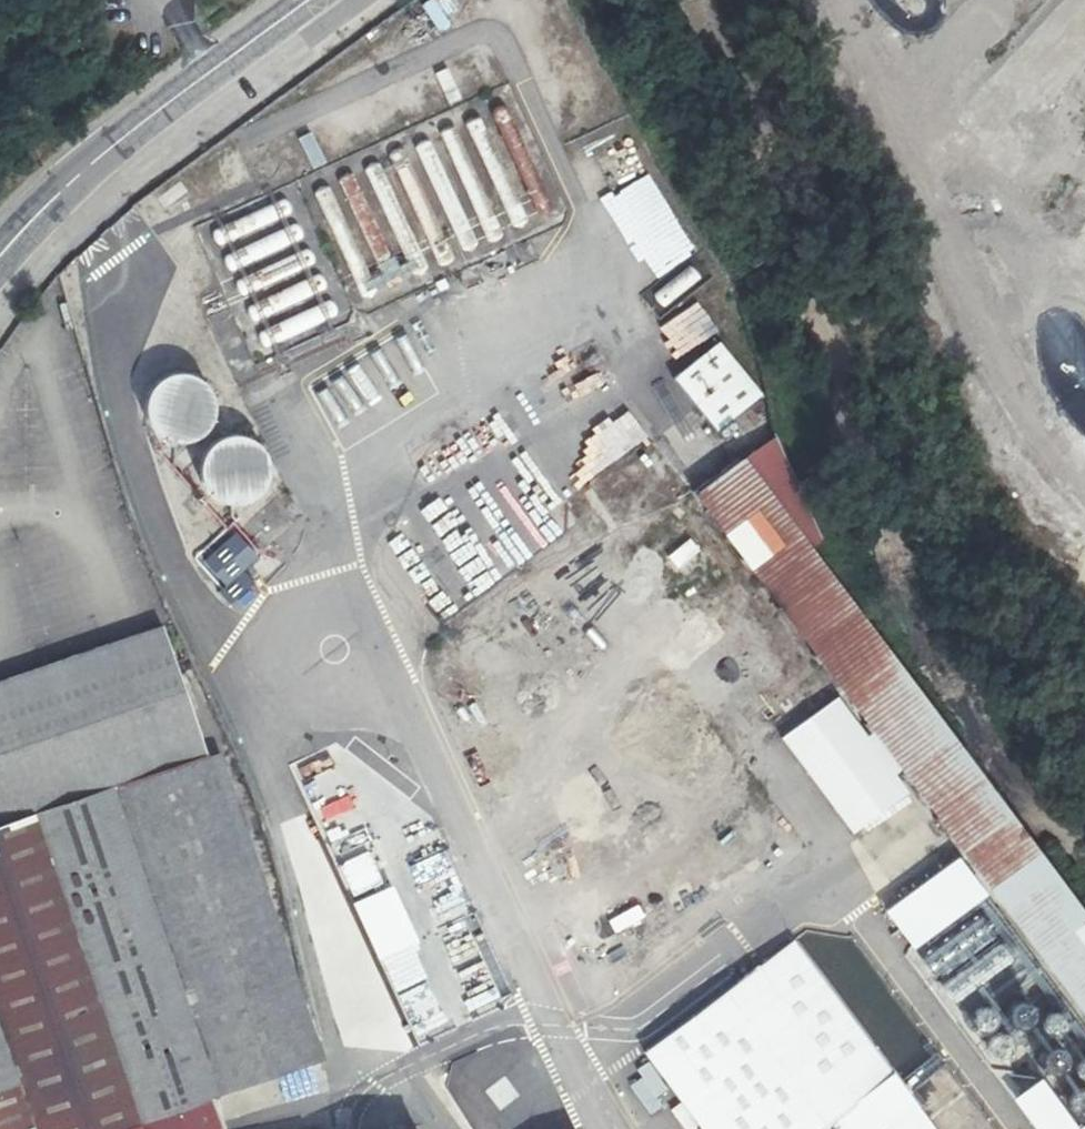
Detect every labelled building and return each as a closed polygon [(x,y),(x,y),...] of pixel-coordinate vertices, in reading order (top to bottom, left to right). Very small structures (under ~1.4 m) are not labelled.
[(464,17),(452,0),(428,0),(415,9),(435,37),(464,17)] [(492,109),(489,114),(536,217),(541,219),(548,219),(552,215),(554,210),(506,107),(502,105),(497,106),(492,109)] [(466,122),(463,126),(510,230),(515,231),(522,231),(526,227),(528,222),(480,119),(476,117),(471,118),(466,122)] [(442,135),(439,139),(486,243),(491,244),(498,244),(502,240),(504,235),(456,132),(452,131),(447,132),(442,135)] [(416,147),(413,151),(460,255),(465,257),(471,256),(475,252),(478,247),(429,144),(426,143),(420,144),(416,147)] [(389,157),(386,161),(433,265),(438,266),(445,266),(449,262),(451,257),(403,154),(399,153),(394,154),(389,157)] [(366,170),(363,175),(410,278),(415,280),(421,279),(425,275),(428,270),(379,167),(376,166),(370,167),(366,170)] [(339,177),(336,182),(383,285),(388,287),(394,286),(398,282),(401,277),(352,174),(349,173),(343,174),(339,177)] [(315,191),(311,196),(359,299),(364,301),(370,300),(374,297),(377,292),(328,189),(325,187),(319,188),(315,191)] [(277,203),(211,231),(210,237),(210,243),(215,246),(220,248),(290,217),(291,209),(286,202),(283,201),(277,203)] [(290,227),(224,255),(223,261),(223,267),(227,270),(232,272),(303,241),(303,233),(299,226),(296,225),(290,227)] [(303,254),(237,282),(235,287),(236,294),(240,297),(245,299),(315,268),(316,260),(311,253),(308,252),(303,254)] [(689,267),(652,296),(654,303),(658,308),(664,310),(701,279),(699,276),(694,271),(689,267)] [(314,278),(248,306),(246,312),(247,318),(251,321),(256,324),(326,293),(327,285),(322,278),(319,277),(314,278)] [(326,305),(260,333),(259,338),(259,345),(263,348),(269,350),(339,319),(339,311),(335,304),(332,303),(326,305)] [(760,395),(718,343),(673,378),(715,431),(760,395)] [(164,438),(178,441),(192,438),(203,431),(211,419),(214,406),(211,392),(204,380),(192,373),(178,370),(165,373),(153,380),(145,392),(143,405),(145,419),(153,430),(164,438)] [(607,430),(567,462),(589,489),(629,456),(607,430)] [(220,501),(234,503),(247,501),(259,493),(267,482),(269,468),(267,454),(259,443),(248,435),(234,432),(220,435),(209,442),(201,454),(198,468),(201,481),(208,493),(220,501)] [(1084,1016),(1084,898),(750,451),(696,491),(1084,1016)] [(241,568),(256,560),(238,529),(200,550),(229,603),(253,590),(241,568)] [(715,583),(719,573),(719,569),(713,556),(704,550),(698,548),(687,551),(681,554),(676,560),(673,570),(674,577),(679,586),(684,591),(694,594),(701,593),(711,588),(715,583)] [(0,682),(0,827),(108,792),(204,761),(158,627),(0,682)] [(788,754),(857,848),(912,808),(843,715),(788,754)] [(204,761),(108,792),(206,1097),(315,1056),(217,757),(204,761)] [(16,1086),(30,1128),(114,1128),(206,1097),(108,792),(0,827),(0,1036),(16,1086)] [(978,900),(969,886),(949,901),(958,914),(978,900)] [(985,907),(980,905),(978,906),(975,908),(974,914),(977,918),(983,918),(986,915),(987,911),(985,907)] [(967,940),(967,931),(966,930),(960,925),(951,926),(945,932),(946,942),(952,947),(961,947),(967,940)] [(994,931),(988,930),(987,931),(983,935),(983,939),(988,943),(992,943),(996,940),(996,935),(994,931)] [(641,1051),(699,1128),(817,1128),(894,1072),(796,941),(641,1051)] [(1003,943),(998,952),(998,954),(1001,962),(1010,967),(1018,966),(1024,957),(1022,946),(1012,941),(1003,943)] [(927,969),(935,967),(935,966),(940,959),(937,949),(929,946),(921,948),(917,955),(917,960),(920,965),(927,969)] [(963,970),(958,969),(957,969),(949,971),(944,975),(941,986),(942,991),(946,997),(951,999),(957,1001),(964,999),(968,996),(973,987),(973,982),(969,975),(963,970)] [(987,970),(983,969),(981,969),(977,972),(976,976),(979,981),(984,982),(988,980),(990,976),(987,970)] [(1075,1067),(1084,1059),(1084,1054),(1037,990),(1024,999),(1075,1067)] [(1021,1009),(1013,1008),(1011,1008),(1007,1010),(1004,1014),(1003,1024),(1008,1031),(1017,1032),(1025,1026),(1027,1017),(1021,1009)] [(985,1016),(979,1015),(977,1016),(970,1022),(969,1031),(973,1038),(979,1040),(984,1039),(992,1033),(993,1026),(990,1019),(985,1016)] [(16,1086),(0,1036),(0,1092),(16,1086)] [(1018,1057),(1009,1055),(1007,1056),(1001,1060),(999,1069),(1004,1077),(1013,1079),(1019,1076),(1022,1072),(1023,1065),(1018,1057)] [(1059,1060),(1051,1057),(1049,1057),(1041,1062),(1039,1069),(1040,1073),(1044,1079),(1052,1081),(1060,1077),(1063,1068),(1059,1060)] [(817,1128),(935,1128),(894,1072),(817,1128)] [(16,1086),(0,1092),(0,1128),(30,1128),(16,1086)] [(1070,1090),(1066,1091),(1057,1099),(1057,1110),(1064,1118),(1075,1120),(1081,1116),(1084,1111),(1084,1100),(1081,1094),(1070,1090)] [(114,1128),(217,1128),(206,1097),(114,1128)]
